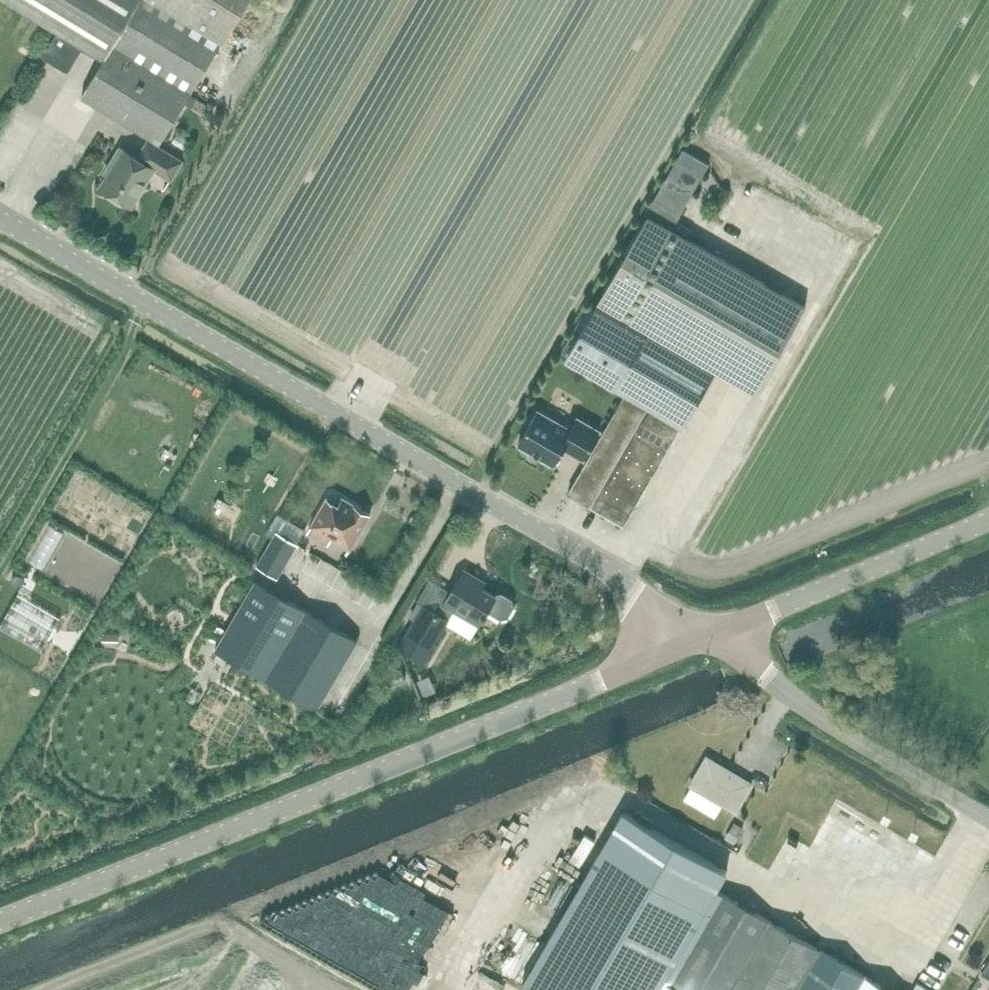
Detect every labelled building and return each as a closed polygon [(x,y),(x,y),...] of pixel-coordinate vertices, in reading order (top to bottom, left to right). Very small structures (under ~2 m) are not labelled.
[(59,31),(48,49),(44,46),(40,54),(43,56),(69,70),(83,46),(90,49),(104,60),(140,0),(7,0),(59,31)] [(224,42),(154,0),(140,0),(104,60),(82,97),(160,144),(186,104),(205,115),(211,106),(191,94),(224,42)] [(224,42),(250,0),(154,0),(224,42)] [(21,42),(4,33),(0,40),(0,41),(17,50),(21,42)] [(133,205),(154,170),(172,181),(185,160),(148,138),(137,155),(122,145),(110,164),(112,165),(101,187),(133,205)] [(683,150),(654,201),(680,216),(709,165),(683,150)] [(649,214),(565,360),(625,394),(568,493),(624,525),(716,371),(756,393),(806,305),(649,214)] [(578,417),(571,429),(538,410),(519,444),(555,465),(564,448),(584,459),(600,430),(578,417)] [(727,421),(732,431),(747,423),(742,413),(727,421)] [(207,505),(228,516),(232,508),(220,501),(226,491),(218,486),(207,505)] [(338,505),(327,498),(312,526),(349,548),(370,514),(342,498),(338,505)] [(299,544),(278,531),(277,530),(257,565),(279,578),(299,544)] [(509,617),(515,606),(513,599),(502,592),(494,594),(484,588),(487,582),(465,569),(443,605),(438,612),(424,602),(399,645),(426,660),(455,612),(479,626),(488,611),(490,612),(488,615),(498,622),(500,618),(501,619),(509,617)] [(255,579),(215,650),(318,709),(359,640),(255,579)] [(119,632),(102,632),(101,640),(119,640),(119,632)] [(389,688),(406,682),(402,669),(384,675),(389,688)] [(708,755),(692,782),(737,809),(753,782),(708,755)] [(522,985),(531,989),(661,989),(669,976),(693,989),(891,989),(717,889),(725,874),(622,814),(522,985)] [(730,829),(725,837),(735,842),(739,834),(730,829)] [(835,830),(830,843),(837,845),(832,860),(841,862),(842,861),(863,868),(870,845),(849,838),(850,835),(835,830)] [(567,869),(575,877),(586,866),(578,858),(567,869)] [(907,898),(912,883),(896,878),(891,893),(907,898)] [(471,895),(450,886),(402,989),(427,989),(471,895)] [(748,905),(765,913),(769,905),(752,897),(748,905)] [(525,926),(504,915),(467,989),(493,989),(525,926)] [(669,976),(661,989),(693,989),(669,976)] [(976,985),(961,977),(953,989),(973,989),(976,985)]
